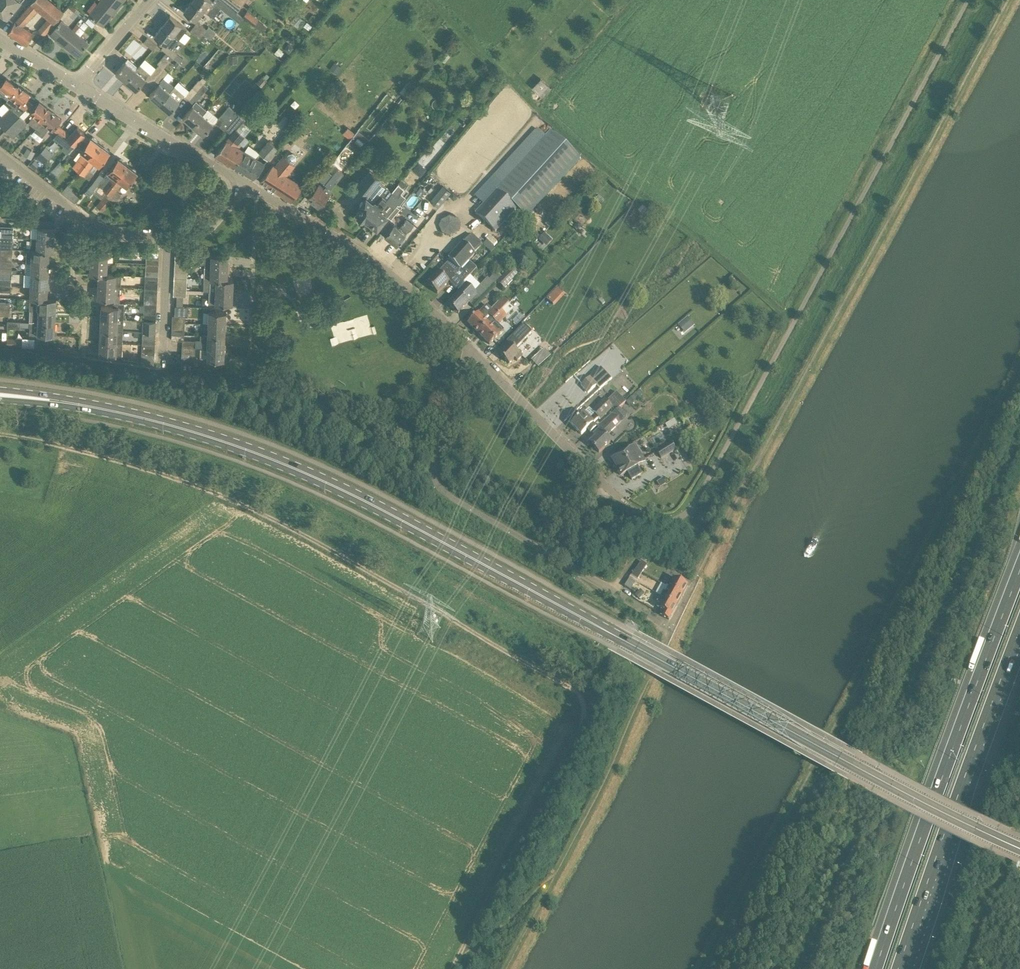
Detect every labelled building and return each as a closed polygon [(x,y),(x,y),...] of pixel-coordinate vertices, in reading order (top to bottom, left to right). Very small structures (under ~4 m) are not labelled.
[(7,19),(22,0),(0,0),(0,13),(7,19)] [(38,29),(44,35),(53,23),(63,11),(51,0),(34,0),(30,4),(15,21),(8,33),(25,44),(33,31),(24,26),(38,10),(47,18),(38,29)] [(103,26),(107,21),(115,12),(100,0),(89,14),(103,26)] [(100,0),(115,12),(124,0),(101,0),(100,0)] [(211,0),(192,0),(191,1),(204,11),(213,18),(221,8),(233,18),(237,13),(221,0),(213,0),(212,1),(211,0)] [(237,13),(240,8),(230,0),(221,0),(237,13)] [(183,11),(196,21),(204,11),(191,1),(183,11)] [(242,17),(247,21),(253,26),(257,21),(258,20),(247,11),(247,12),(242,17)] [(170,16),(162,25),(174,35),(180,39),(187,29),(170,16)] [(96,24),(92,21),(89,18),(85,22),(92,28),(96,24)] [(75,32),(62,21),(50,35),(64,46),(75,32)] [(208,38),(210,39),(215,32),(209,27),(206,29),(197,22),(194,26),(203,34),(208,38)] [(161,48),(166,52),(173,58),(174,58),(178,54),(166,45),(174,35),(162,25),(154,36),(164,44),(161,48)] [(190,31),(200,39),(203,34),(194,26),(190,31)] [(89,43),(75,32),(64,46),(77,57),(89,43)] [(204,43),(208,38),(203,34),(200,39),(204,43)] [(143,43),(153,49),(156,45),(147,38),(143,43)] [(294,48),(288,44),(284,49),(289,54),(294,48)] [(274,53),(278,56),(283,51),(279,48),(274,53)] [(151,73),(156,77),(163,69),(170,60),(164,55),(157,63),(158,64),(155,68),(151,73)] [(116,73),(126,81),(136,70),(126,61),(116,73)] [(341,67),(335,62),(329,69),(336,74),(341,67)] [(136,90),(145,79),(151,73),(141,64),(136,70),(126,81),(136,90)] [(174,87),(163,77),(168,72),(163,69),(156,77),(161,82),(155,88),(149,95),(160,104),(174,87)] [(262,77),(257,83),(262,87),(267,81),(262,77)] [(7,100),(17,87),(6,78),(3,82),(0,80),(0,92),(2,94),(1,95),(7,100)] [(541,78),(533,87),(543,97),(552,88),(541,78)] [(199,79),(185,96),(189,100),(204,83),(200,80),(199,79)] [(204,83),(189,100),(193,104),(208,87),(204,83)] [(5,130),(20,115),(27,109),(31,104),(26,100),(30,95),(18,86),(17,87),(7,100),(5,102),(11,108),(0,119),(0,125),(5,130)] [(169,113),(184,96),(174,87),(160,104),(169,113)] [(31,104),(27,109),(31,112),(30,113),(33,116),(29,121),(36,128),(43,121),(50,111),(39,102),(35,107),(31,104)] [(193,127),(204,115),(193,106),(183,118),(193,127)] [(215,122),(220,127),(225,130),(238,114),(229,106),(218,119),(215,122)] [(203,135),(213,123),(215,122),(218,119),(208,109),(204,115),(193,127),(203,135)] [(262,116),(268,120),(273,114),(268,110),(262,116)] [(53,130),(58,134),(59,133),(62,129),(57,125),(61,119),(50,111),(43,121),(36,128),(44,134),(49,128),(53,131),(53,130)] [(20,115),(5,130),(13,138),(28,123),(24,119),(20,115)] [(69,140),(74,145),(84,135),(85,134),(77,127),(70,135),(62,129),(59,133),(58,134),(61,136),(58,141),(64,146),(69,140)] [(344,132),(343,134),(350,140),(355,133),(348,128),(344,132)] [(480,208),(497,190),(517,209),(526,218),(581,158),(551,131),(546,136),(537,128),(488,182),(472,201),(480,208)] [(236,129),(214,156),(232,167),(246,151),(238,147),(240,144),(239,143),(245,137),(236,129)] [(70,164),(80,172),(101,144),(96,141),(97,140),(93,137),(92,138),(91,137),(89,139),(84,135),(74,145),(73,146),(80,151),(83,154),(78,161),(74,158),(70,164)] [(268,141),(259,152),(268,159),(277,148),(268,141)] [(89,179),(94,173),(90,170),(95,163),(99,166),(110,151),(101,144),(80,172),(89,179)] [(44,163),(53,154),(46,146),(37,156),(44,163)] [(32,159),(35,152),(27,148),(24,154),(32,159)] [(252,179),(253,178),(265,163),(246,151),(232,167),(252,179)] [(287,175),(295,166),(293,164),(297,160),(296,156),(293,154),(289,154),(286,158),(283,155),(274,165),(273,164),(259,181),(291,201),(304,186),(287,175)] [(98,185),(108,193),(128,165),(123,162),(123,160),(121,159),(120,159),(118,158),(98,185)] [(30,165),(35,170),(40,165),(35,160),(30,165)] [(133,168),(132,168),(128,165),(108,193),(117,200),(122,193),(118,190),(123,183),(127,186),(137,172),(136,171),(135,170),(133,168)] [(344,173),(338,168),(336,170),(330,165),(317,182),(319,184),(308,197),(318,205),(331,189),(344,173)] [(52,180),(60,171),(55,166),(47,175),(52,180)] [(363,218),(368,222),(380,207),(387,199),(393,191),(386,185),(382,190),(379,188),(382,183),(380,181),(381,180),(369,170),(356,186),(368,195),(370,193),(377,198),(373,202),(366,195),(358,204),(361,206),(356,212),(358,213),(358,218),(363,218)] [(387,216),(391,219),(405,202),(398,196),(404,187),(403,186),(404,185),(401,183),(400,184),(399,183),(393,191),(387,199),(380,207),(368,222),(376,229),(387,216)] [(75,202),(76,200),(80,197),(71,190),(72,188),(68,185),(61,192),(75,202)] [(451,192),(443,186),(430,201),(438,208),(451,192)] [(420,187),(416,193),(422,197),(426,191),(420,187)] [(495,232),(517,209),(497,190),(480,208),(475,214),(495,232)] [(105,203),(108,199),(104,196),(96,205),(104,212),(109,206),(105,203)] [(152,214),(158,206),(152,201),(146,209),(152,214)] [(155,216),(152,220),(157,224),(160,220),(155,216)] [(408,232),(413,225),(406,219),(399,227),(393,223),(384,235),(397,246),(407,234),(406,233),(407,232),(408,232)] [(13,237),(13,235),(13,227),(1,226),(0,237),(13,237)] [(55,227),(54,227),(37,226),(36,238),(54,239),(55,227)] [(508,234),(511,236),(514,239),(521,231),(516,226),(508,234)] [(538,239),(544,245),(551,238),(545,233),(538,239)] [(473,236),(449,261),(461,272),(485,246),(473,236)] [(54,252),(54,239),(36,238),(36,250),(36,251),(49,251),(49,252),(54,252)] [(49,252),(49,251),(36,251),(36,250),(32,249),(31,262),(49,263),(49,252)] [(90,261),(108,262),(108,250),(91,249),(90,261)] [(175,266),(187,266),(188,254),(175,253),(175,266)] [(211,255),(210,267),(228,268),(228,256),(211,255)] [(90,274),(98,274),(99,274),(107,274),(108,262),(90,261),(90,274)] [(449,261),(439,272),(427,284),(437,294),(449,282),(457,290),(468,278),(461,272),(449,261)] [(48,275),(49,263),(31,262),(31,274),(48,275)] [(145,276),(158,277),(158,271),(158,264),(146,264),(146,270),(145,276)] [(187,278),(187,266),(175,266),(174,277),(187,278)] [(496,282),(497,283),(504,290),(519,274),(511,266),(502,277),(496,282)] [(210,267),(210,280),(216,280),(215,279),(227,280),(228,280),(228,268),(210,267)] [(490,279),(488,278),(474,292),(467,285),(459,292),(460,293),(449,305),(459,315),(470,303),(478,296),(481,299),(488,293),(497,283),(496,282),(502,277),(497,272),(490,279)] [(30,286),(48,287),(48,275),(31,274),(30,286)] [(116,274),(107,274),(99,274),(98,274),(98,286),(120,287),(121,274),(116,274)] [(157,283),(158,277),(145,276),(145,282),(145,288),(157,289),(157,283)] [(312,293),(309,276),(293,279),(297,296),(312,293)] [(186,291),(187,278),(174,277),(174,290),(186,291)] [(227,280),(215,279),(216,280),(210,280),(209,291),(233,292),(233,280),(228,280),(227,280)] [(48,299),(48,287),(30,286),(30,299),(47,299),(48,299)] [(114,303),(119,303),(120,287),(98,286),(98,298),(114,299),(114,303)] [(145,288),(144,304),(157,304),(157,289),(145,288)] [(232,305),(233,292),(209,291),(209,304),(232,305)] [(479,334),(493,320),(509,303),(504,298),(492,309),(487,304),(468,323),(479,334)] [(48,299),(47,299),(30,299),(29,310),(38,311),(55,312),(56,299),(48,299)] [(113,303),(113,307),(101,306),(101,318),(124,319),(124,304),(119,303),(114,303),(113,303)] [(509,303),(493,320),(479,334),(489,345),(500,334),(496,330),(500,327),(498,325),(514,308),(509,303)] [(37,323),(55,324),(55,312),(38,311),(37,323)] [(208,311),(208,324),(225,324),(226,312),(208,311)] [(695,326),(688,317),(680,323),(687,332),(695,326)] [(100,330),(123,331),(124,319),(101,318),(100,330)] [(155,333),(156,321),(143,320),(143,332),(155,333)] [(54,335),(55,324),(37,323),(20,322),(7,321),(7,328),(20,328),(20,327),(29,327),(29,334),(54,335)] [(172,322),(172,334),(184,334),(185,323),(172,322)] [(208,324),(207,335),(225,336),(225,324),(208,324)] [(527,335),(520,327),(506,341),(509,344),(499,355),(509,365),(514,359),(517,361),(522,356),(514,348),(527,335)] [(117,343),(122,344),(123,331),(100,330),(99,342),(117,343)] [(142,345),(155,345),(155,333),(143,332),(142,345)] [(184,334),(172,334),(171,340),(182,341),(182,347),(195,347),(195,340),(184,340),(184,334)] [(224,348),(225,336),(207,335),(207,348),(224,348)] [(636,351),(646,343),(641,338),(631,346),(636,351)] [(117,343),(99,342),(99,355),(117,356),(117,343)] [(154,354),(155,345),(142,345),(142,351),(148,351),(148,354),(154,354)] [(182,347),(181,369),(181,370),(194,371),(195,347),(182,347)] [(224,361),(224,348),(207,348),(206,360),(224,361)] [(544,349),(532,360),(538,367),(551,356),(544,349)] [(600,388),(608,380),(611,378),(601,366),(590,377),(589,377),(580,386),(588,394),(597,385),(600,388)] [(613,408),(615,411),(618,408),(626,402),(616,392),(606,401),(604,399),(592,411),(598,418),(600,420),(613,408)] [(693,397),(685,402),(690,408),(697,402),(693,397)] [(581,435),(587,429),(591,433),(597,427),(593,424),(598,418),(592,411),(589,408),(584,413),(583,413),(571,424),(581,435)] [(626,416),(618,408),(615,411),(598,428),(600,430),(594,435),(596,437),(590,444),(598,453),(611,441),(605,435),(610,430),(611,431),(626,416)] [(657,452),(661,459),(676,450),(672,443),(657,452)] [(618,470),(621,475),(621,476),(628,472),(632,479),(631,479),(632,480),(633,480),(633,479),(641,474),(642,474),(637,466),(643,463),(634,447),(613,460),(615,462),(614,463),(613,465),(615,467),(617,468),(618,467),(619,469),(618,470)] [(663,478),(657,482),(660,487),(666,484),(663,478)] [(641,561),(636,569),(642,573),(647,565),(651,558),(645,555),(641,561)] [(632,575),(638,579),(642,573),(636,569),(632,575)] [(625,586),(630,590),(636,581),(631,578),(625,586)] [(668,588),(682,595),(688,585),(682,582),(684,580),(679,578),(678,580),(674,578),(672,581),(669,580),(666,586),(668,588)] [(677,605),(682,595),(668,588),(666,592),(664,591),(660,597),(677,605)] [(640,599),(644,595),(639,591),(635,595),(640,599)] [(660,612),(662,613),(661,616),(669,620),(677,605),(660,597),(657,602),(660,604),(658,608),(661,610),(660,612)]
